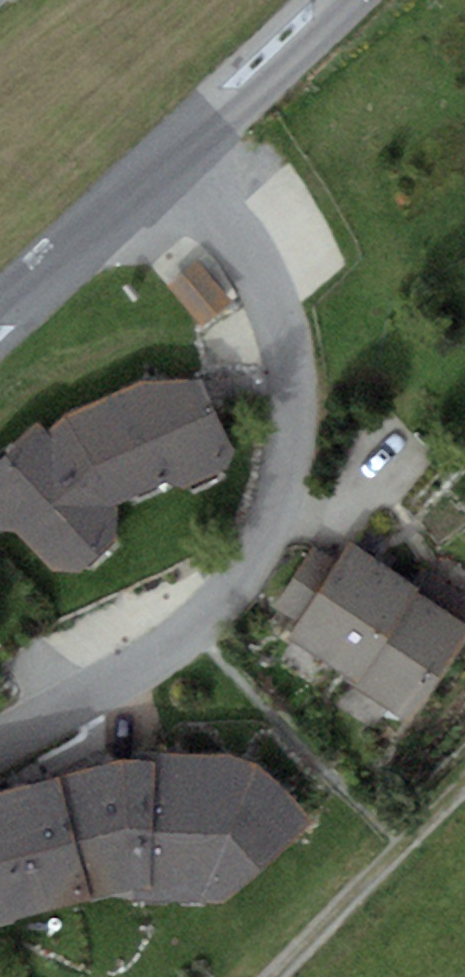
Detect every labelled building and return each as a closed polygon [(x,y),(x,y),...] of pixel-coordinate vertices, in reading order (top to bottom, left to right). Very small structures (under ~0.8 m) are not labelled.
[(197,262),(168,285),(202,326),(231,303),(197,262)] [(126,501),(166,481),(183,489),(238,464),(201,379),(140,381),(65,415),(49,432),(39,423),(0,460),(0,531),(10,526),(51,571),(83,572),(129,526),(114,510),(126,501)] [(337,560),(315,545),(272,606),(298,624),(288,639),(345,678),(411,582),(351,540),(337,560)] [(345,678),(407,720),(464,637),(464,596),(422,566),(411,582),(345,678)] [(135,896),(217,900),(312,821),(257,764),(229,752),(153,752),(152,761),(122,758),(0,791),(0,923),(132,886),(135,896)]
